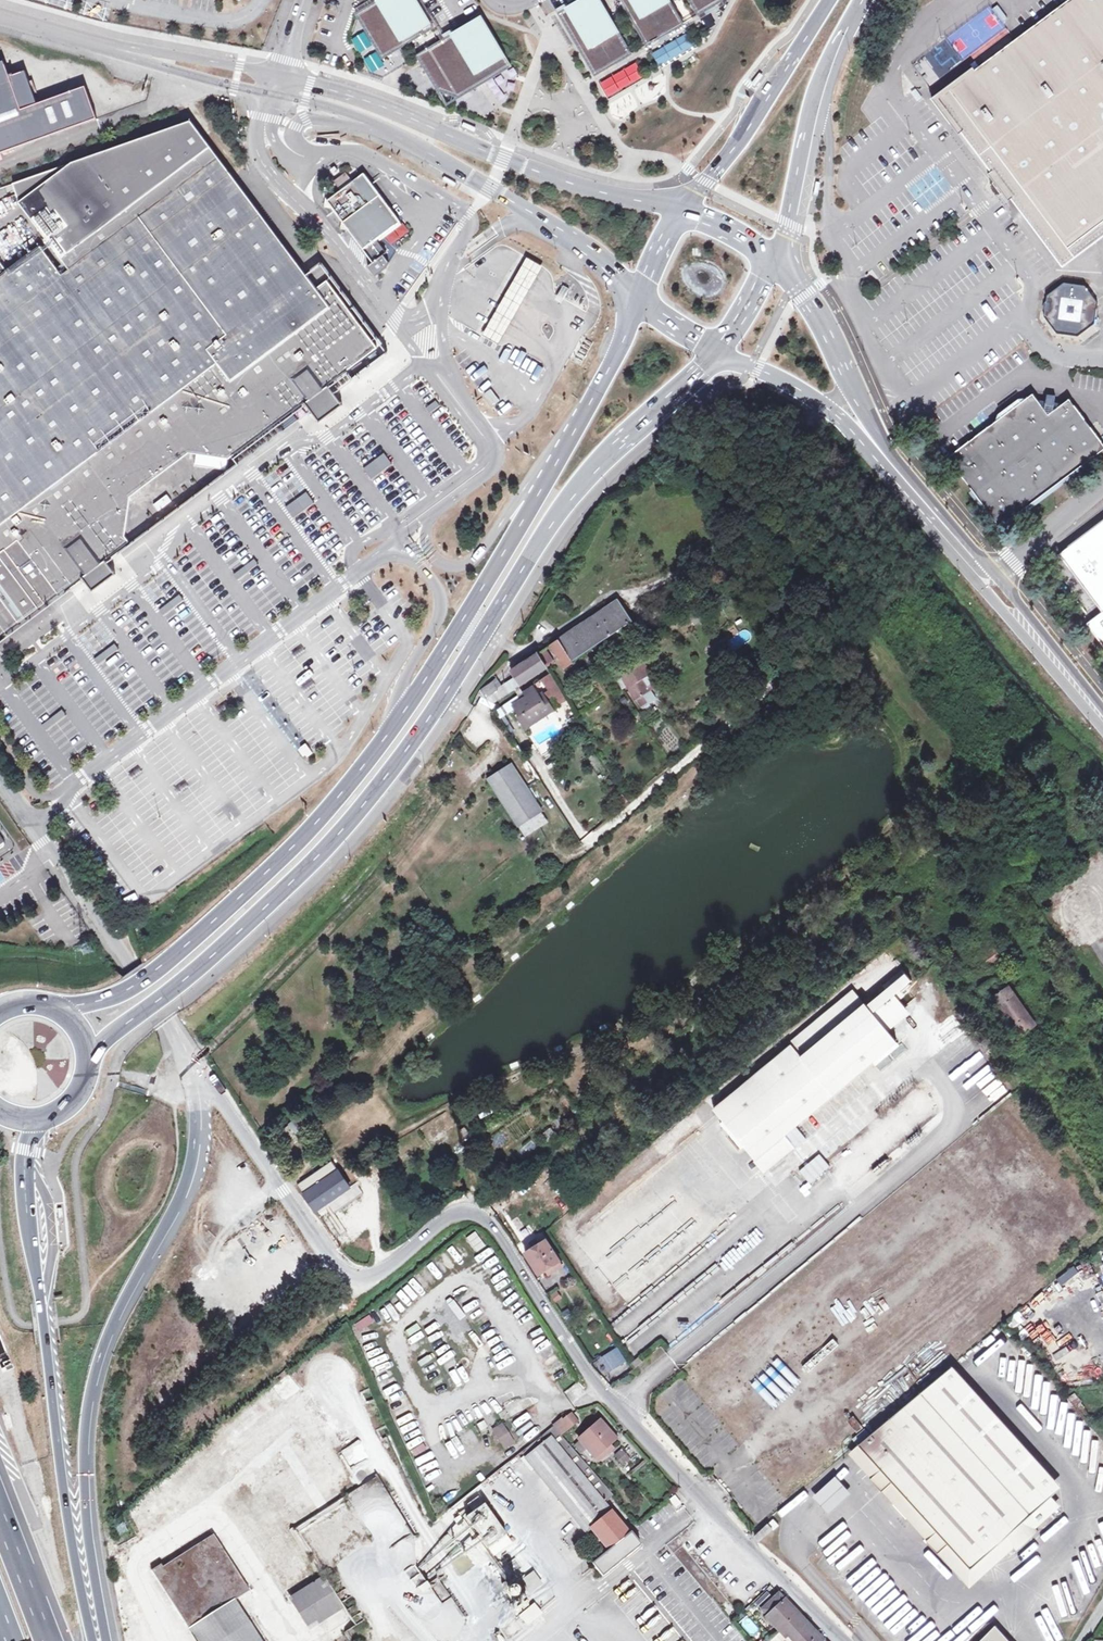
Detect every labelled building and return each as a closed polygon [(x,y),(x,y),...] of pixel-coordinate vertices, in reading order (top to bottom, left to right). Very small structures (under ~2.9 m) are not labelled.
[(356,14),(370,36),(383,59),(434,28),(417,0),(380,0),(356,14)] [(558,13),(595,75),(632,54),(600,0),(581,0),(558,13)] [(646,45),(683,23),(669,0),(620,0),(646,45)] [(698,14),(722,1),(722,0),(689,0),(698,14)] [(973,74),(937,101),(976,153),(991,173),(1012,201),(1018,209),(1023,214),(1025,216),(1027,217),(1029,217),(1031,216),(1035,214),(1063,252),(1101,223),(1102,226),(1102,0),(1071,0),(973,74)] [(455,33),(485,82),(506,70),(511,66),(482,17),(477,20),(455,33)] [(651,54),(660,68),(694,44),(686,31),(651,54)] [(485,82),(455,33),(450,36),(417,56),(438,90),(460,98),(482,84),(485,82)] [(635,63),(598,82),(606,97),(643,78),(635,63)] [(97,118),(85,86),(37,103),(25,71),(10,76),(5,64),(0,66),(0,153),(97,118)] [(1012,201),(991,173),(937,101),(973,74),(971,72),(931,102),(1008,204),(1012,201)] [(760,73),(752,84),(754,85),(755,86),(763,75),(760,73)] [(52,604),(64,595),(62,591),(66,588),(83,575),(84,574),(94,567),(104,559),(128,541),(125,536),(124,535),(125,532),(126,525),(127,516),(128,509),(129,503),(130,498),(131,496),(132,495),(137,492),(138,491),(140,494),(145,490),(143,487),(158,476),(164,471),(169,467),(181,458),(187,454),(188,453),(223,458),(227,459),(228,459),(260,435),(263,433),(267,430),(273,425),(282,418),(288,414),(295,408),(304,402),(306,400),(316,392),(327,385),(354,364),(376,347),(358,322),(340,299),(338,295),(336,293),(329,283),(327,280),(316,288),(314,286),(313,284),(309,279),(306,276),(276,235),(265,220),(260,214),(237,183),(223,164),(219,158),(213,150),(192,122),(163,131),(137,139),(39,174),(41,179),(42,184),(39,185),(31,188),(22,191),(16,193),(18,198),(19,202),(22,206),(24,209),(40,230),(43,235),(53,248),(61,258),(64,262),(67,266),(70,271),(67,273),(63,276),(59,272),(54,264),(48,256),(46,254),(46,253),(41,247),(32,253),(21,261),(19,263),(16,265),(14,267),(10,270),(7,272),(0,262),(0,642),(52,604)] [(350,179),(345,172),(333,181),(338,188),(350,179)] [(39,185),(42,184),(41,179),(39,174),(13,184),(16,193),(22,191),(31,188),(39,185)] [(381,199),(363,174),(327,201),(372,262),(367,266),(374,276),(385,268),(388,263),(382,255),(385,253),(376,240),(381,236),(386,233),(385,232),(399,222),(381,199)] [(1018,209),(1063,267),(1102,237),(1102,226),(1101,223),(1063,252),(1035,214),(1031,216),(1029,217),(1027,217),(1025,216),(1023,214),(1018,209)] [(543,267),(525,256),(480,336),(497,345),(543,267)] [(1047,302),(1044,302),(1043,310),(1046,311),(1045,316),(1058,333),(1078,336),(1095,323),(1095,318),(1098,318),(1100,309),(1097,309),(1097,303),(1085,286),(1064,283),(1048,296),(1047,302)] [(566,290),(562,287),(558,295),(562,297),(566,290)] [(527,357),(521,365),(533,373),(539,364),(527,357)] [(335,396),(327,385),(316,392),(306,400),(304,402),(312,412),(319,422),(342,405),(335,396)] [(999,420),(948,458),(1001,527),(1102,450),(1102,444),(1069,399),(1063,404),(1054,403),(1055,396),(1050,395),(1046,395),(1045,402),(1037,401),(1033,394),(1028,399),(999,420)] [(999,420),(1028,399),(1018,398),(1012,402),(1011,400),(1005,405),(1006,407),(1001,411),(999,420)] [(365,436),(361,430),(352,436),(341,445),(345,450),(353,444),(365,436)] [(474,450),(470,444),(451,458),(455,464),(474,450)] [(222,462),(223,458),(188,453),(188,457),(222,462)] [(370,479),(391,466),(384,454),(363,467),(370,479)] [(157,511),(171,502),(166,495),(152,504),(157,511)] [(413,504),(410,499),(391,513),(395,518),(413,504)] [(314,505),(310,500),(291,514),(295,519),(314,505)] [(222,516),(202,531),(207,536),(226,522),(222,516)] [(1059,556),(1068,568),(1069,568),(1102,613),(1087,625),(1102,646),(1102,522),(1059,556)] [(332,532),(328,526),(309,540),(313,546),(332,532)] [(84,574),(83,575),(88,582),(94,589),(115,574),(109,566),(104,559),(94,567),(84,574)] [(284,600),(280,595),(261,609),(265,615),(284,600)] [(370,603),(366,598),(356,605),(360,611),(370,603)] [(573,660),(631,621),(618,601),(551,646),(566,668),(574,662),(573,660)] [(190,613),(186,607),(167,621),(171,626),(190,613)] [(107,635),(103,630),(84,645),(88,650),(107,635)] [(218,649),(214,643),(195,658),(199,663),(218,649)] [(487,697),(492,704),(504,696),(503,695),(514,688),(518,694),(522,691),(521,690),(523,688),(521,685),(548,668),(539,653),(512,671),(515,677),(498,688),(494,682),(481,690),(486,698),(487,697)] [(641,706),(649,701),(651,703),(658,699),(650,686),(645,690),(639,681),(652,673),(643,659),(620,674),(623,678),(618,681),(631,702),(636,698),(641,706)] [(685,691),(703,679),(697,669),(679,682),(685,691)] [(316,686),(312,681),(303,687),(307,692),(316,686)] [(524,715),(531,726),(553,711),(544,697),(541,699),(538,694),(534,687),(525,692),(528,696),(514,705),(522,717),(524,715)] [(153,698),(149,692),(130,706),(134,712),(153,698)] [(226,703),(216,710),(220,715),(229,708),(226,703)] [(13,713),(3,721),(7,727),(18,719),(13,713)] [(525,729),(531,726),(524,715),(522,717),(519,719),(525,729)] [(619,732),(602,744),(604,747),(622,735),(619,732)] [(72,767),(81,760),(77,755),(68,762),(72,767)] [(489,780),(519,826),(542,811),(512,765),(489,780)] [(188,787),(185,782),(176,789),(180,794),(188,787)] [(542,811),(519,826),(526,836),(549,821),(542,811)] [(585,842),(602,829),(599,825),(582,838),(585,842)] [(1090,926),(1075,904),(1059,915),(1074,937),(1090,926)] [(979,956),(990,970),(1008,957),(997,943),(979,956)] [(986,973),(990,970),(979,956),(975,959),(986,973)] [(973,961),(967,965),(972,972),(978,967),(973,961)] [(811,1049),(801,1037),(714,1110),(766,1172),(792,1150),(782,1139),(897,1043),(886,1029),(906,1012),(897,1001),(903,996),(899,992),(911,982),(904,975),(867,1006),(865,1004),(811,1049)] [(1034,1026),(999,977),(983,989),(1018,1038),(1034,1026)] [(855,992),(801,1037),(811,1049),(865,1004),(855,992)] [(966,1035),(945,1045),(956,1067),(977,1057),(966,1035)] [(458,1109),(457,1110),(456,1108),(449,1112),(461,1131),(469,1126),(458,1109)] [(290,1124),(301,1137),(308,1131),(298,1118),(290,1124)] [(818,1154),(798,1171),(810,1184),(830,1167),(818,1154)] [(350,1187),(332,1162),(298,1186),(315,1211),(350,1187)] [(501,1174),(495,1178),(500,1184),(505,1180),(501,1174)] [(464,1238),(474,1254),(484,1247),(474,1232),(464,1238)] [(547,1240),(549,1244),(552,1242),(546,1233),(543,1235),(547,1240)] [(531,1243),(534,1249),(541,1244),(537,1238),(531,1243)] [(540,1275),(545,1272),(561,1262),(549,1244),(547,1240),(541,1244),(534,1249),(526,1254),(540,1275)] [(561,1262),(545,1272),(548,1276),(563,1266),(561,1262)] [(569,1268),(564,1271),(570,1281),(575,1278),(569,1268)] [(553,1304),(563,1298),(556,1288),(546,1294),(553,1304)] [(367,1316),(354,1326),(359,1331),(372,1322),(367,1316)] [(1046,1328),(1033,1339),(1048,1355),(1060,1344),(1046,1328)] [(641,1357),(632,1364),(635,1368),(644,1362),(641,1357)] [(570,1391),(580,1383),(570,1367),(554,1377),(566,1394),(570,1391)] [(890,1482),(969,1569),(1060,1486),(966,1382),(953,1368),(859,1446),(875,1465),(890,1482)] [(587,1392),(580,1383),(570,1391),(576,1400),(587,1392)] [(1084,1409),(1085,1408),(1082,1403),(1083,1402),(1071,1388),(1062,1389),(1087,1420),(1090,1416),(1084,1409)] [(559,1432),(560,1434),(569,1427),(563,1420),(563,1419),(572,1412),(568,1407),(549,1421),(554,1427),(559,1432)] [(572,1413),(563,1420),(569,1427),(570,1429),(578,1422),(572,1413)] [(595,1457),(609,1446),(617,1439),(601,1421),(580,1440),(595,1457)] [(490,1446),(497,1441),(503,1450),(514,1442),(501,1423),(483,1436),(490,1446)] [(521,1453),(526,1458),(559,1432),(554,1427),(521,1453)] [(559,1432),(526,1458),(586,1533),(591,1529),(610,1551),(593,1564),(603,1576),(641,1545),(605,1502),(614,1495),(560,1434),(559,1432)] [(609,1446),(595,1457),(599,1462),(613,1450),(609,1446)] [(621,1449),(613,1455),(620,1465),(628,1459),(621,1449)] [(473,1513),(485,1504),(479,1496),(468,1504),(473,1513)] [(512,1544),(485,1504),(473,1513),(468,1517),(481,1536),(490,1549),(495,1556),(512,1544)] [(452,1536),(459,1527),(449,1519),(442,1528),(452,1536)] [(769,1524),(773,1528),(777,1524),(773,1520),(769,1524)] [(754,1537),(759,1542),(771,1530),(767,1525),(754,1537)] [(242,1610),(236,1600),(250,1591),(215,1536),(163,1568),(162,1566),(152,1572),(197,1640),(262,1640),(257,1633),(262,1630),(263,1629),(256,1618),(255,1619),(250,1622),(242,1610)] [(490,1549),(481,1536),(473,1541),(482,1554),(490,1549)] [(290,1601),(297,1612),(316,1600),(317,1599),(325,1612),(339,1603),(355,1627),(365,1621),(334,1572),(290,1601)] [(524,1585),(530,1593),(543,1584),(537,1575),(524,1585)] [(435,1577),(425,1583),(439,1604),(449,1598),(435,1577)] [(766,1589),(752,1602),(758,1608),(772,1595),(766,1589)] [(766,1618),(769,1620),(770,1618),(782,1630),(770,1640),(823,1640),(779,1593),(762,1609),(768,1616),(766,1618)] [(316,1600),(297,1612),(305,1624),(325,1612),(317,1599),(316,1600)] [(535,1603),(519,1616),(528,1626),(543,1613),(535,1603)] [(247,1607),(242,1610),(250,1622),(255,1619),(247,1607)] [(752,1635),(758,1627),(745,1617),(739,1625),(752,1635)] [(996,1626),(981,1640),(1010,1640),(996,1626)] [(262,1630),(257,1633),(262,1640),(269,1640),(262,1630)]
